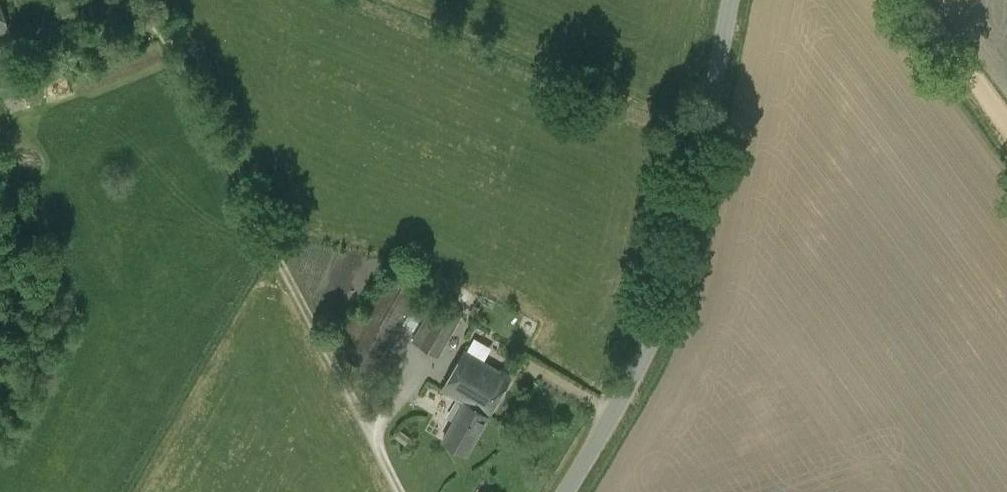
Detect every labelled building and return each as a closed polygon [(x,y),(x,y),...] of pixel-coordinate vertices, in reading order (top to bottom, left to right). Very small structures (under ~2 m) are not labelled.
[(398,262),(365,321),(351,313),(340,332),(355,341),(346,358),(373,373),(382,355),(426,278),(398,262)] [(438,357),(462,315),(441,303),(435,313),(429,310),(411,340),(438,357)] [(474,338),(468,349),(484,357),(490,346),(474,338)] [(441,389),(464,402),(441,440),(467,455),(489,416),(487,415),(510,377),(464,350),(441,389)]
